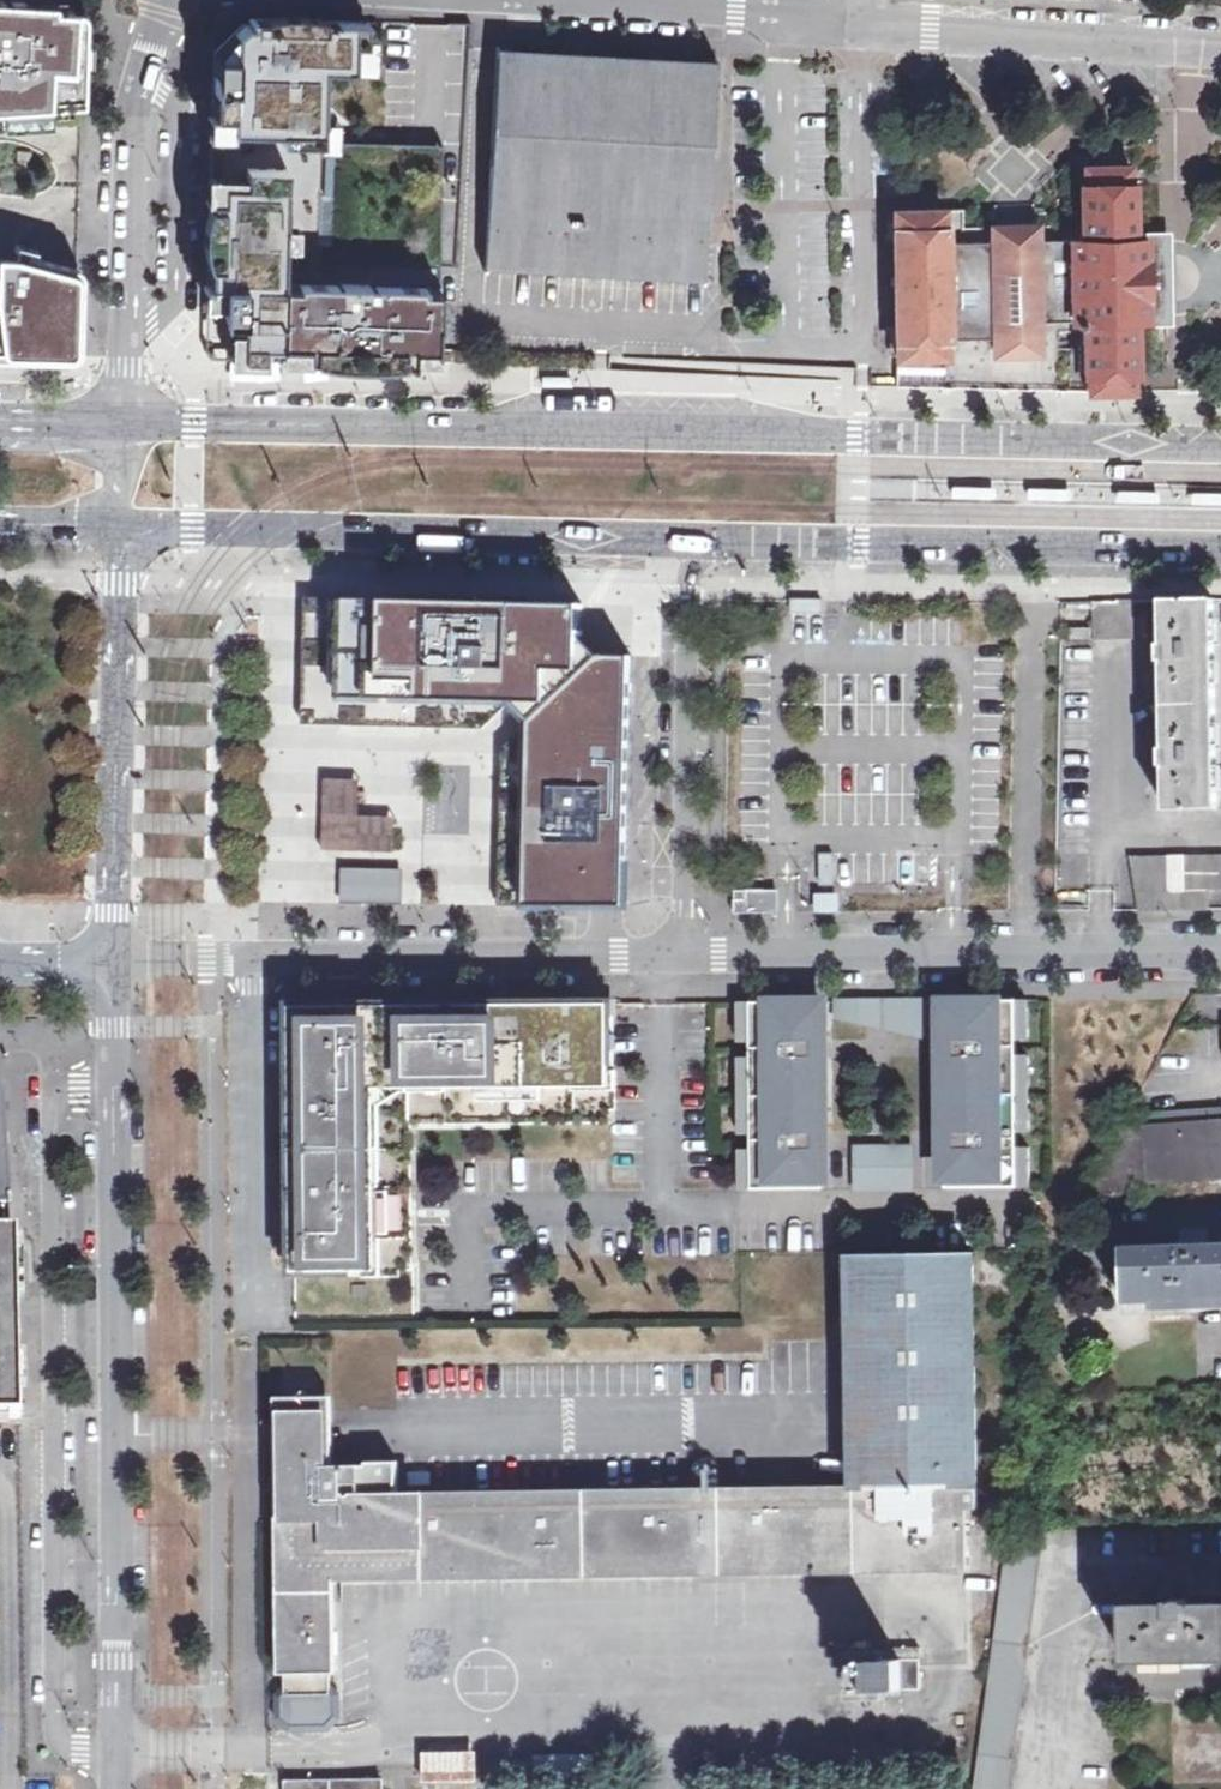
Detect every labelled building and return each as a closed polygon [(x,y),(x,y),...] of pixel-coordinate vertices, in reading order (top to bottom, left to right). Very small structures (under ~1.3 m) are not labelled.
[(15,106),(80,100),(81,63),(71,63),(71,44),(81,45),(82,13),(81,12),(81,11),(79,9),(78,8),(77,7),(75,7),(73,7),(25,5),(25,0),(0,0),(0,107),(15,106)] [(365,10),(245,4),(243,56),(215,55),(203,362),(366,366),(446,368),(448,339),(457,141),(359,136),(365,10)] [(482,265),(706,280),(708,204),(713,62),(703,61),(527,49),(496,47),(482,265)] [(994,354),(1028,354),(1027,323),(1040,322),(1081,321),(1081,333),(1081,376),(1086,375),(1086,393),(1134,393),(1133,375),(1137,374),(1137,321),(1148,320),(1148,319),(1161,319),(1161,280),(1160,240),(1145,240),(1145,237),(1133,238),(1131,185),(1127,185),(1126,173),(1125,166),(1081,167),(1082,186),(1078,186),(1079,240),(1042,240),(989,241),(961,242),(961,223),(961,208),(892,210),(892,235),(892,257),(893,292),(894,321),(894,356),(895,356),(943,355),(943,342),(994,339),(994,354)] [(989,241),(1042,240),(1041,221),(1016,222),(989,223),(989,241)] [(71,359),(73,359),(76,357),(78,356),(79,355),(80,354),(81,352),(82,351),(83,273),(83,272),(82,271),(82,270),(81,268),(80,267),(79,266),(78,265),(74,264),(35,254),(36,249),(16,243),(13,255),(0,254),(0,358),(71,359)] [(1041,334),(1040,322),(1027,323),(1028,354),(1041,353),(1041,334)] [(541,379),(541,387),(573,386),(573,378),(541,379)] [(1192,493),(1193,503),(1220,503),(1220,492),(1192,493)] [(791,598),(791,611),(820,611),(820,598),(791,598)] [(1216,772),(1213,637),(1213,598),(1162,599),(1164,810),(1220,809),(1220,772),(1216,772)] [(1131,600),(1116,600),(1092,602),(1095,640),(1132,637),(1131,600)] [(610,604),(338,602),(336,696),(535,698),(534,729),(530,861),(607,864),(610,604)] [(1090,627),(1069,629),(1070,640),(1091,638),(1090,627)] [(837,852),(818,852),(819,887),(837,886),(837,852)] [(1139,912),(1208,911),(1209,890),(1220,890),(1220,856),(1130,857),(1139,912)] [(343,868),(343,902),(405,902),(405,868),(343,868)] [(747,899),(735,899),(735,913),(766,913),(766,912),(778,912),(778,889),(748,889),(747,899)] [(748,889),(736,889),(735,899),(747,899),(748,889)] [(841,894),(816,894),(817,913),(841,913),(841,894)] [(1016,1000),(946,1001),(947,1056),(948,1187),(1031,1186),(1030,1147),(1018,1147),(1017,1133),(1017,1094),(1017,1055),(1017,1039),(1016,1000)] [(1030,1000),(1016,1000),(1017,1039),(1030,1039),(1030,1000)] [(870,1001),(840,1001),(840,1016),(870,1023),(870,1001)] [(890,1001),(870,1001),(870,1023),(891,1028),(890,1001)] [(928,1001),(890,1001),(891,1028),(929,1036),(928,1001)] [(752,1002),(739,1002),(739,1040),(752,1040),(752,1002)] [(822,1002),(752,1002),(752,1040),(752,1058),(753,1096),(753,1134),(753,1150),(740,1149),(740,1189),(744,1188),(823,1188),(823,1149),(822,1002)] [(612,1003),(294,1006),(296,1257),(296,1269),(416,1268),(415,1123),(613,1122),(612,1003)] [(1030,1055),(1017,1055),(1017,1094),(1030,1094),(1030,1055)] [(752,1058),(739,1058),(739,1096),(753,1096),(752,1058)] [(11,1235),(2,1091),(0,1084),(0,1235),(11,1235)] [(1030,1094),(1017,1094),(1017,1133),(1031,1133),(1030,1094)] [(753,1096),(739,1096),(740,1134),(753,1134),(753,1096)] [(1143,1122),(1147,1181),(1220,1176),(1220,1105),(1142,1111),(1143,1122)] [(1147,1189),(1147,1181),(1143,1122),(1127,1123),(1113,1123),(1092,1192),(1147,1189)] [(858,1149),(858,1188),(913,1188),(912,1148),(858,1149)] [(20,1419),(16,1302),(17,1235),(11,1235),(0,1235),(0,1420),(20,1419)] [(1122,1248),(1124,1302),(1220,1299),(1220,1245),(1122,1248)] [(327,1585),(963,1568),(962,1509),(976,1509),(970,1254),(847,1257),(852,1485),(833,1486),(394,1495),(393,1464),(364,1465),(364,1469),(324,1469),(324,1435),(324,1417),(279,1417),(280,1436),(286,1673),(328,1672),(327,1585)] [(1012,1527),(1005,1527),(989,1658),(980,1721),(974,1788),(1011,1788),(1015,1739),(1044,1526),(1012,1527)] [(1125,1604),(1126,1662),(1220,1661),(1220,1603),(1125,1604)] [(899,1659),(861,1659),(861,1688),(899,1688),(899,1659)] [(277,1705),(278,1725),(289,1735),(323,1735),(334,1726),(334,1684),(325,1682),(325,1678),(285,1680),(286,1699),(277,1705)] [(476,1778),(475,1746),(420,1748),(421,1779),(476,1778)]
